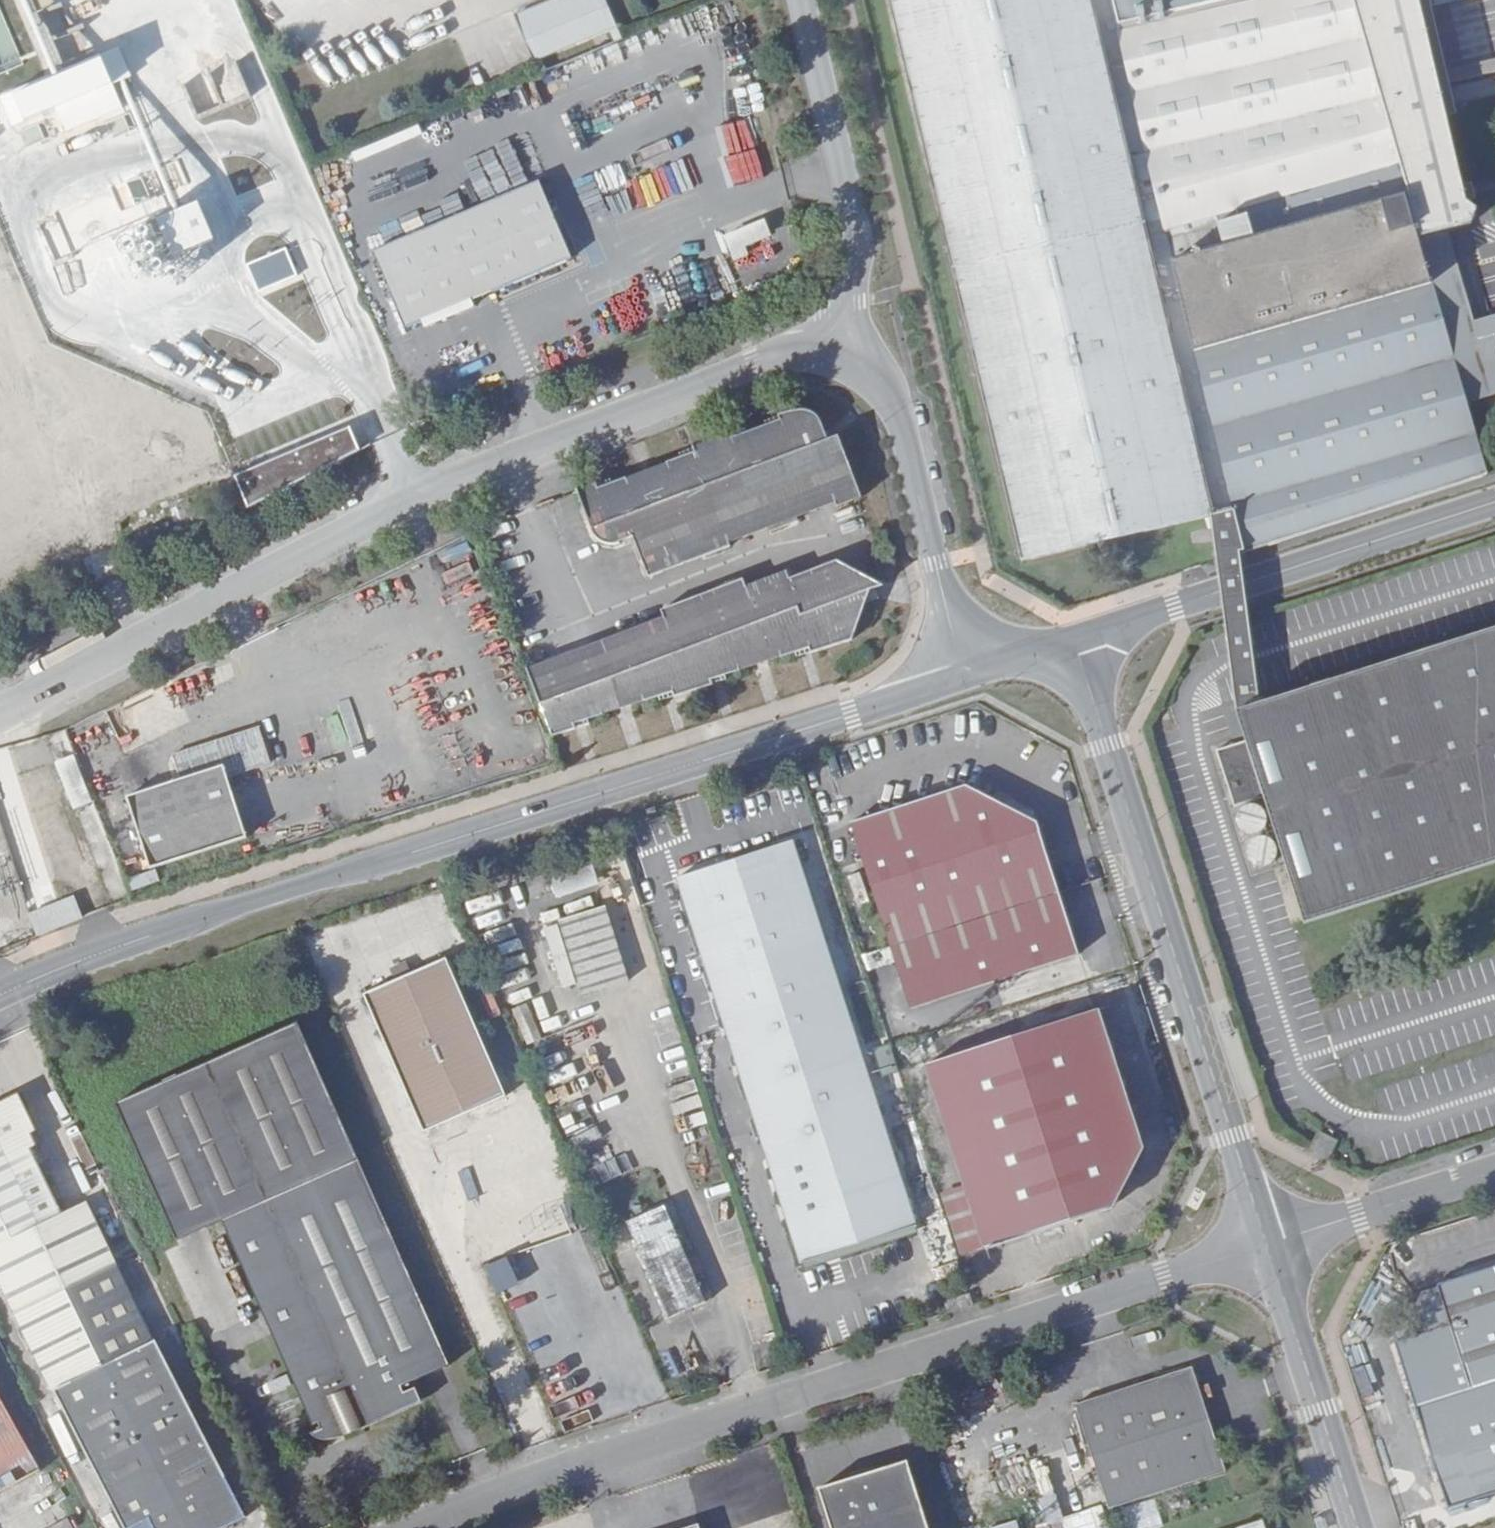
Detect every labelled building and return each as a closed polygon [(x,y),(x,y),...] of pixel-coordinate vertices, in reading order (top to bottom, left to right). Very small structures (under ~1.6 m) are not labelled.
[(533,61),(616,29),(605,0),(548,0),(514,13),(533,61)] [(1232,508),(1112,0),(889,0),(1020,557),(1232,508)] [(1244,554),(1485,476),(1460,386),(1432,285),(1408,197),(1380,205),(1363,210),(1276,235),(1262,239),(1256,217),(1223,227),(1219,216),(1354,177),(1371,172),(1399,164),(1352,0),(1112,0),(1232,508),(1239,535),(1244,554)] [(74,98),(13,122),(22,144),(83,120),(74,98)] [(194,154),(205,176),(226,164),(214,143),(194,154)] [(1380,205),(1371,172),(1354,177),(1363,210),(1380,205)] [(541,181),(376,250),(408,325),(573,254),(541,181)] [(1270,213),(1256,217),(1262,239),(1276,235),(1270,213)] [(122,228),(133,258),(156,249),(145,219),(122,228)] [(734,262),(752,255),(748,246),(771,236),(764,219),(723,236),(734,262)] [(1432,285),(1460,386),(1485,380),(1456,277),(1432,285)] [(172,497),(233,475),(190,355),(129,376),(172,497)] [(787,387),(770,393),(771,396),(806,392),(805,390),(801,388),(797,386),(792,386),(787,387)] [(809,394),(806,392),(771,396),(769,396),(770,399),(725,420),(723,415),(719,416),(755,518),(859,467),(830,408),(819,412),(809,394)] [(653,568),(755,518),(719,416),(686,432),(689,438),(595,482),(593,477),(575,485),(592,520),(595,525),(599,530),(603,534),(608,537),(614,537),(621,535),(635,529),(653,568)] [(350,428),(265,465),(269,474),(241,486),(252,511),(363,454),(350,428)] [(269,474),(265,465),(237,478),(241,486),(269,474)] [(1231,556),(1244,554),(1239,535),(1227,537),(1231,556)] [(774,573),(802,652),(813,648),(814,651),(856,636),(867,603),(857,606),(853,593),(873,586),(887,581),(841,557),(792,574),(790,567),(774,573)] [(799,653),(802,652),(774,573),(747,583),(745,574),(703,590),(706,598),(524,665),(549,734),(576,726),(576,724),(590,719),(589,716),(660,693),(661,697),(676,692),(676,694),(715,682),(715,680),(729,675),(728,671),(798,648),(799,653)] [(857,606),(867,603),(873,586),(853,593),(857,606)] [(1494,855),(1494,625),(1237,709),(1247,738),(1218,747),(1235,800),(1228,801),(1250,869),(1285,859),(1304,917),(1494,855)] [(233,772),(236,785),(280,774),(270,736),(183,758),(189,783),(233,772)] [(144,838),(151,870),(252,846),(236,785),(233,772),(189,783),(134,796),(144,838)] [(850,822),(892,958),(917,951),(914,940),(919,938),(938,998),(1076,955),(1034,823),(967,785),(850,822)] [(790,836),(674,874),(802,1259),(916,1223),(790,836)] [(145,872),(151,870),(144,838),(138,839),(145,872)] [(603,879),(594,853),(554,865),(563,892),(603,879)] [(597,853),(594,853),(603,879),(606,878),(597,853)] [(29,917),(36,936),(80,919),(72,898),(29,917)] [(602,905),(556,919),(581,995),(625,980),(602,905)] [(917,951),(892,958),(907,1008),(938,998),(919,938),(914,940),(917,951)] [(443,949),(360,985),(421,1124),(501,1088),(443,949)] [(539,1039),(524,1001),(507,1008),(523,1045),(539,1039)] [(1094,1010),(926,1064),(983,1246),(1107,1208),(1138,1148),(1094,1010)] [(352,1401),(401,1380),(449,1360),(359,1153),(316,1172),(256,1034),(119,1093),(178,1231),(224,1212),(313,1420),(320,1418),(335,1412),(344,1431),(363,1425),(352,1401)] [(5,1289),(18,1316),(119,1265),(85,1200),(61,1213),(37,1165),(48,1158),(15,1093),(0,1100),(0,1279),(5,1289)] [(593,1220),(580,1190),(557,1201),(569,1228),(593,1220)] [(692,1269),(686,1254),(674,1227),(636,1243),(666,1313),(704,1296),(692,1270),(692,1269)] [(563,1251),(555,1232),(513,1247),(519,1267),(563,1251)] [(696,1250),(686,1254),(692,1269),(702,1264),(696,1250)] [(18,1316),(46,1377),(50,1374),(118,1517),(143,1505),(154,1527),(230,1527),(247,1520),(123,1262),(119,1265),(18,1316)] [(1438,1285),(1438,1288),(1425,1293),(1415,1301),(1425,1331),(1394,1340),(1445,1496),(1494,1479),(1494,1267),(1438,1285)] [(532,1296),(509,1307),(547,1394),(571,1383),(532,1296)] [(1189,1368),(1076,1404),(1108,1508),(1222,1472),(1189,1368)] [(405,1386),(401,1380),(352,1401),(363,1425),(421,1398),(416,1383),(405,1386)] [(53,1501),(0,1402),(0,1527),(1,1527),(53,1501)] [(335,1412),(320,1418),(322,1423),(310,1429),(317,1433),(323,1432),(344,1431),(335,1412)] [(820,1490),(832,1527),(931,1527),(909,1460),(820,1490)] [(1050,1521),(1053,1527),(1091,1527),(1086,1511),(1050,1521)] [(668,1527),(699,1527),(696,1519),(668,1527)]
